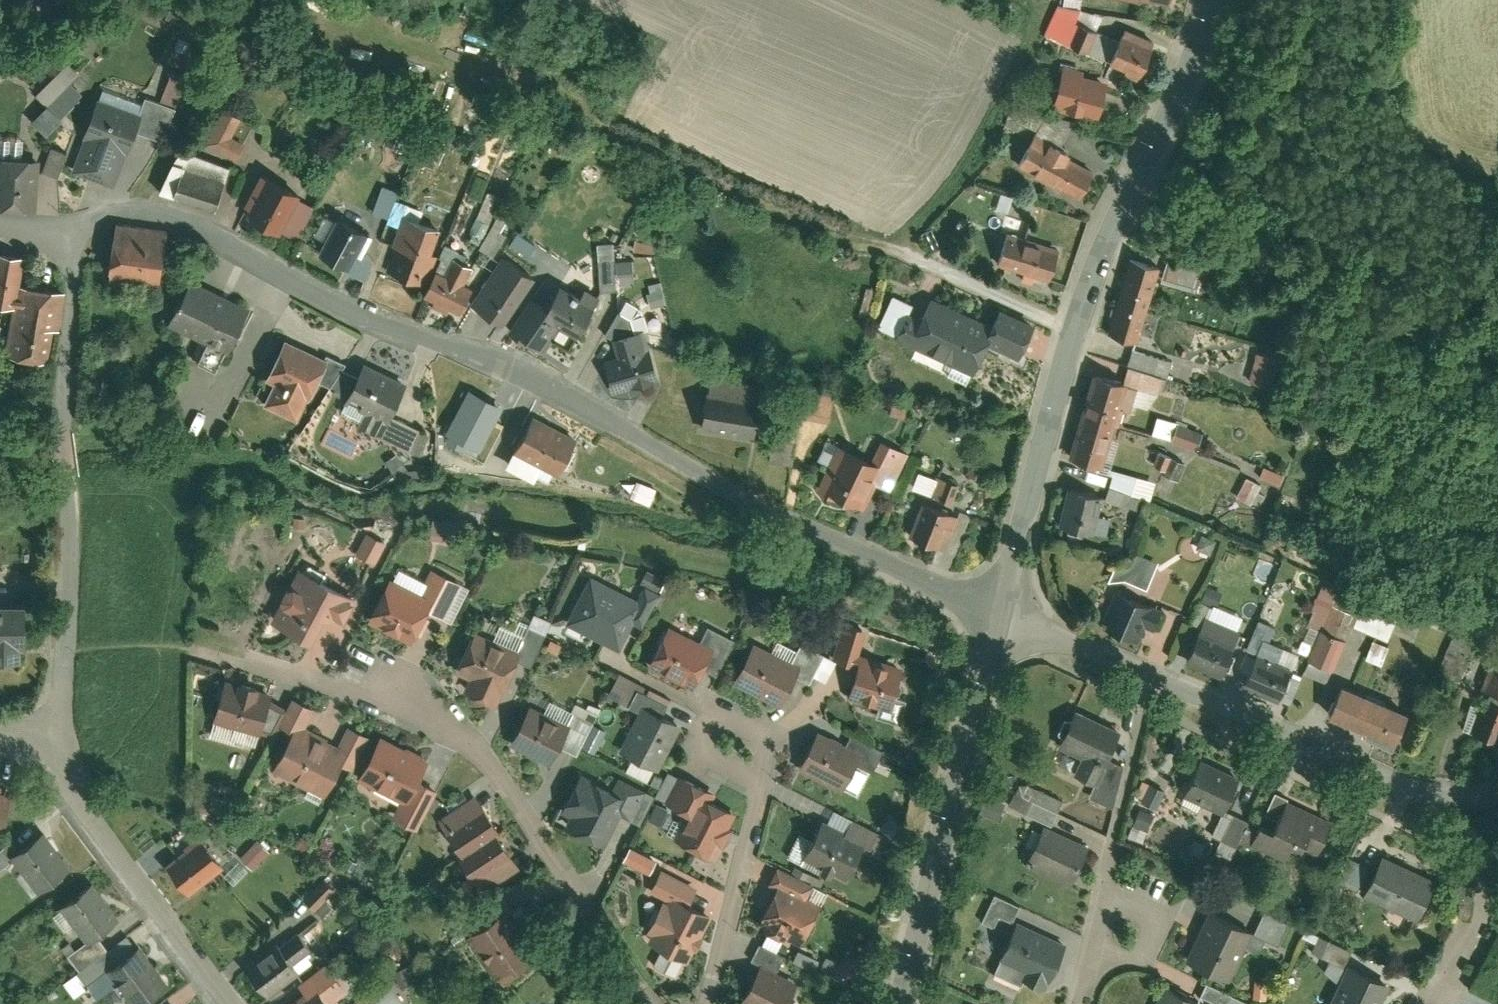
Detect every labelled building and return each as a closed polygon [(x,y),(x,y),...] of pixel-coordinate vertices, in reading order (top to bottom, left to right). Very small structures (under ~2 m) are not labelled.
[(1082,9),(1058,4),(1049,21),(1073,25),(1082,9)] [(1089,11),(1084,22),(1099,29),(1105,15),(1089,11)] [(1089,54),(1100,29),(1099,29),(1084,22),(1083,22),(1072,46),(1089,54)] [(1089,54),(1110,63),(1121,39),(1100,29),(1089,54)] [(1156,42),(1126,29),(1121,39),(1110,63),(1140,77),(1156,42)] [(68,57),(34,88),(47,102),(60,115),(93,84),(68,57)] [(1073,112),(1099,117),(1106,79),(1084,75),(1085,69),(1064,65),(1056,105),(1074,108),(1073,112)] [(172,70),(161,100),(177,106),(183,91),(189,76),(172,70)] [(141,111),(98,95),(85,130),(87,131),(73,169),(114,184),(128,146),(131,147),(138,130),(144,112),(141,111)] [(144,112),(138,130),(162,139),(177,106),(161,100),(147,95),(141,111),(144,112)] [(60,115),(47,102),(32,116),(45,130),(60,115)] [(205,144),(237,161),(246,143),(231,135),(239,121),(221,112),(205,144)] [(411,150),(417,130),(395,123),(389,143),(411,150)] [(1020,166),(1079,198),(1094,171),(1067,157),(1071,151),(1061,145),(1038,133),(1020,166)] [(44,168),(60,173),(69,149),(53,143),(44,168)] [(230,166),(184,148),(173,160),(160,190),(175,195),(184,167),(225,181),(230,166)] [(0,153),(0,204),(28,205),(31,154),(0,153)] [(175,195),(216,209),(225,181),(184,167),(175,195)] [(275,228),(294,190),(260,173),(244,205),(251,208),(248,215),(275,228)] [(392,217),(397,189),(381,185),(375,213),(392,217)] [(1008,231),(1026,237),(1032,221),(1013,215),(1008,231)] [(347,265),(365,233),(335,216),(317,249),(347,265)] [(480,247),(494,256),(508,234),(501,230),(507,221),(500,217),(480,247)] [(418,283),(438,231),(406,218),(395,246),(399,247),(389,272),(418,283)] [(168,228),(115,222),(111,264),(109,278),(162,284),(168,228)] [(626,232),(613,225),(602,246),(615,245),(615,244),(619,246),(626,232)] [(933,230),(924,234),(932,252),(941,248),(933,230)] [(1008,231),(998,262),(1050,278),(1060,248),(1026,237),(1008,231)] [(513,245),(530,254),(536,244),(519,234),(513,245)] [(653,240),(636,240),(636,252),(653,252),(653,240)] [(1207,252),(1175,243),(1168,268),(1201,277),(1207,252)] [(618,291),(615,245),(602,246),(599,246),(602,292),(618,291)] [(1135,247),(1114,320),(1145,329),(1165,256),(1135,247)] [(16,304),(20,281),(25,253),(0,248),(0,301),(16,304)] [(435,270),(422,294),(459,314),(472,289),(463,284),(472,265),(456,256),(446,275),(435,270)] [(503,257),(473,304),(503,323),(533,276),(503,257)] [(109,278),(111,264),(104,263),(103,278),(109,278)] [(192,276),(169,320),(200,335),(208,340),(200,356),(198,360),(217,370),(250,306),(192,276)] [(665,304),(661,280),(646,283),(650,306),(665,304)] [(52,360),(65,289),(20,281),(16,304),(7,352),(52,360)] [(557,311),(550,320),(576,338),(592,313),(558,291),(549,305),(557,311)] [(899,336),(910,311),(914,302),(893,293),(878,327),(899,336)] [(532,295),(511,327),(535,343),(550,320),(557,311),(549,305),(532,295)] [(994,325),(932,297),(923,316),(910,311),(899,336),(898,338),(973,372),(987,341),(994,325)] [(630,299),(607,336),(613,340),(615,338),(637,332),(648,329),(643,309),(630,299)] [(994,325),(987,341),(1021,357),(1033,330),(999,315),(994,325)] [(619,356),(641,350),(637,332),(615,338),(619,356)] [(192,352),(200,356),(208,340),(200,335),(192,352)] [(286,337),(266,377),(274,381),(264,402),(299,419),(328,357),(286,337)] [(1133,355),(1172,367),(1178,348),(1138,337),(1133,355)] [(1285,347),(1262,341),(1260,347),(1254,369),(1277,376),(1285,347)] [(1254,369),(1260,347),(1248,344),(1242,366),(1254,369)] [(1093,360),(1099,362),(1132,371),(1168,382),(1172,367),(1133,355),(1097,345),(1093,360)] [(605,360),(614,392),(659,380),(650,348),(641,350),(619,356),(605,360)] [(410,382),(366,361),(358,376),(349,395),(341,411),(362,422),(360,426),(374,434),(381,419),(389,423),(410,382)] [(1132,371),(1099,362),(1075,444),(1107,454),(1132,371)] [(349,395),(358,376),(345,369),(335,389),(349,395)] [(709,373),(700,431),(754,439),(763,382),(709,373)] [(805,388),(805,419),(834,419),(834,388),(805,388)] [(466,442),(482,450),(504,407),(469,390),(444,441),(462,450),(466,442)] [(1208,425),(1170,407),(1164,421),(1202,440),(1208,425)] [(532,412),(512,446),(517,449),(543,464),(558,473),(574,447),(578,439),(532,412)] [(420,428),(396,417),(385,439),(410,451),(420,428)] [(794,441),(797,427),(778,424),(776,438),(794,441)] [(324,445),(353,458),(360,443),(330,430),(324,445)] [(885,465),(880,476),(892,482),(908,450),(882,437),(877,448),(882,451),(877,461),(885,465)] [(795,463),(797,442),(773,440),(772,461),(795,463)] [(1180,447),(1164,440),(1159,452),(1171,457),(1175,459),(1180,447)] [(885,465),(839,443),(819,485),(865,507),(880,476),(885,465)] [(1186,450),(1180,447),(1175,459),(1171,457),(1169,462),(1178,466),(1186,450)] [(533,480),(543,464),(517,449),(508,465),(533,480)] [(397,454),(387,460),(394,470),(403,464),(397,454)] [(1162,469),(1119,456),(1113,475),(1142,483),(1156,487),(1162,469)] [(1261,479),(1281,487),(1286,476),(1265,468),(1261,479)] [(930,494),(937,477),(919,469),(912,486),(930,494)] [(930,494),(951,502),(959,482),(938,474),(937,477),(930,494)] [(1099,481),(1073,475),(1064,511),(1090,517),(1099,481)] [(1137,497),(1142,483),(1113,475),(1109,489),(1137,497)] [(642,485),(630,479),(622,495),(634,501),(635,499),(642,485)] [(1248,479),(1238,498),(1253,506),(1263,486),(1248,479)] [(658,491),(642,485),(635,499),(652,506),(658,491)] [(930,494),(927,500),(948,509),(951,502),(930,494)] [(937,543),(951,510),(948,509),(927,500),(922,498),(909,532),(937,543)] [(437,517),(430,537),(454,544),(460,524),(437,517)] [(1164,549),(1127,533),(1112,568),(1131,565),(1152,575),(1164,549)] [(386,544),(367,534),(356,553),(375,563),(386,544)] [(1326,614),(1337,589),(1345,571),(1331,564),(1317,596),(1318,600),(1312,613),(1324,619),(1326,614)] [(302,565),(271,620),(312,643),(328,613),(346,623),(360,597),(302,565)] [(391,576),(368,620),(413,643),(433,605),(447,613),(463,582),(433,567),(426,580),(421,591),(394,578),(391,576)] [(421,591),(426,580),(399,567),(394,578),(421,591)] [(639,583),(645,586),(658,593),(665,579),(646,569),(639,583)] [(592,574),(567,623),(619,650),(637,615),(647,620),(661,594),(658,593),(645,586),(639,598),(592,574)] [(1126,618),(1141,583),(1120,574),(1105,609),(1126,618)] [(1370,585),(1358,612),(1394,627),(1405,600),(1370,585)] [(1193,608),(1206,614),(1216,593),(1206,588),(1203,587),(1193,608)] [(1337,589),(1326,614),(1347,623),(1358,599),(1337,589)] [(1206,614),(1192,646),(1226,662),(1251,609),(1221,595),(1216,593),(1206,614)] [(1265,639),(1271,626),(1270,625),(1274,616),(1261,610),(1251,633),(1265,639)] [(0,611),(0,663),(22,663),(22,650),(27,650),(27,611),(0,611)] [(535,613),(529,626),(547,633),(552,621),(535,613)] [(1324,619),(1312,645),(1314,646),(1337,656),(1350,625),(1347,623),(1326,614),(1324,619)] [(1476,623),(1461,617),(1447,650),(1469,660),(1479,635),(1475,629),(1476,623)] [(859,667),(863,656),(872,632),(845,622),(832,657),(859,667)] [(505,648),(518,654),(527,635),(525,634),(501,623),(493,640),(506,645),(505,648)] [(670,624),(649,666),(695,690),(716,648),(703,641),(670,624)] [(1395,631),(1379,624),(1371,645),(1387,651),(1395,631)] [(527,635),(518,654),(534,661),(547,633),(529,626),(525,634),(527,635)] [(703,641),(716,648),(728,654),(736,639),(711,626),(703,641)] [(1264,641),(1298,656),(1305,640),(1271,626),(1265,639),(1264,641)] [(473,634),(456,671),(472,678),(466,690),(492,701),(497,689),(501,691),(518,654),(505,648),(506,645),(493,640),(487,637),(486,640),(473,634)] [(792,662),(798,651),(795,649),(777,640),(771,652),(792,662)] [(798,651),(792,662),(802,668),(800,671),(813,677),(825,654),(799,640),(795,649),(798,651)] [(1262,640),(1248,673),(1284,689),(1298,656),(1264,641),(1262,640)] [(754,643),(733,683),(781,708),(800,671),(802,668),(792,662),(771,652),(754,643)] [(1337,656),(1314,646),(1309,658),(1331,668),(1337,656)] [(1495,660),(1489,675),(1497,678),(1497,652),(1495,660)] [(859,667),(849,695),(882,706),(892,710),(895,701),(906,671),(863,656),(859,667)] [(1413,697),(1347,669),(1335,699),(1371,714),(1368,721),(1398,734),(1413,697)] [(632,706),(640,690),(643,692),(646,686),(620,673),(609,694),(632,706)] [(223,682),(213,721),(263,734),(273,695),(261,692),(263,685),(238,678),(236,685),(223,682)] [(652,685),(647,694),(669,705),(673,696),(652,685)] [(1488,685),(1475,717),(1497,725),(1497,688),(1488,685)] [(644,705),(664,715),(669,705),(647,694),(643,692),(640,690),(632,706),(641,710),(644,705)] [(279,726),(291,733),(296,724),(306,729),(317,709),(295,697),(279,726)] [(572,710),(577,712),(569,726),(571,727),(561,745),(578,754),(602,709),(579,697),(572,710)] [(1127,717),(1081,697),(1077,707),(1070,706),(1064,720),(1069,725),(1057,752),(1092,768),(1103,742),(1114,747),(1127,717)] [(543,712),(569,726),(577,712),(572,710),(550,698),(543,712)] [(892,710),(882,706),(878,718),(900,726),(907,705),(895,701),(892,710)] [(664,715),(644,705),(641,710),(620,749),(634,756),(656,768),(659,769),(682,724),(664,715)] [(531,706),(510,744),(551,765),(561,745),(571,727),(569,726),(543,712),(531,706)] [(291,733),(273,768),(325,796),(346,756),(348,752),(338,746),(306,729),(296,724),(291,733)] [(338,746),(348,752),(346,756),(357,762),(370,736),(349,725),(338,746)] [(818,730),(798,768),(844,791),(845,789),(858,764),(863,753),(848,745),(818,730)] [(430,757),(382,734),(365,769),(370,772),(365,782),(401,799),(408,803),(414,790),(430,757)] [(853,735),(848,745),(863,753),(879,761),(884,750),(853,735)] [(1103,742),(1092,768),(1107,774),(1101,786),(1119,794),(1129,748),(1116,743),(1114,747),(1103,742)] [(1246,764),(1206,746),(1189,783),(1229,801),(1231,798),(1246,764)] [(915,748),(905,756),(912,766),(923,757),(915,748)] [(898,759),(889,754),(884,764),(893,769),(898,759)] [(656,768),(634,756),(626,772),(648,783),(656,768)] [(870,771),(858,764),(845,789),(858,795),(870,771)] [(1172,775),(1156,767),(1146,788),(1163,796),(1172,775)] [(657,795),(668,801),(680,776),(670,771),(657,795)] [(708,787),(681,774),(680,776),(668,801),(667,803),(688,813),(685,819),(676,837),(675,839),(716,859),(741,812),(705,794),(708,787)] [(1046,818),(1050,820),(1061,795),(1018,774),(1006,799),(1046,818)] [(607,786),(592,778),(591,780),(580,775),(561,811),(571,817),(566,826),(603,846),(625,805),(635,810),(646,790),(619,776),(615,783),(610,780),(607,786)] [(1271,801),(1283,807),(1292,787),(1293,785),(1281,779),(1271,801)] [(1261,817),(1255,832),(1291,848),(1297,833),(1308,837),(1309,835),(1323,842),(1337,811),(1323,804),(1324,802),(1292,787),(1283,807),(1279,817),(1264,810),(1261,817)] [(432,798),(414,790),(408,803),(401,799),(392,817),(417,829),(432,798)] [(1004,797),(986,790),(979,806),(997,814),(1004,797)] [(657,796),(647,791),(633,819),(642,824),(657,796)] [(462,851),(463,852),(498,830),(499,831),(502,830),(478,793),(440,817),(462,851)] [(1160,801),(1144,795),(1133,823),(1148,829),(1160,801)] [(211,799),(197,796),(194,808),(209,811),(211,799)] [(1252,812),(1254,808),(1231,798),(1229,801),(1219,825),(1241,835),(1245,827),(1252,812)] [(666,807),(656,802),(650,813),(660,818),(666,807)] [(1261,817),(1252,812),(1245,827),(1255,832),(1261,817)] [(676,837),(685,819),(675,814),(666,832),(676,837)] [(866,840),(863,845),(870,849),(879,831),(853,818),(847,830),(866,840)] [(1050,820),(1046,818),(1027,858),(1070,878),(1088,838),(1050,820)] [(815,839),(805,857),(807,858),(823,866),(824,871),(824,873),(830,876),(836,873),(846,878),(863,845),(866,840),(847,830),(825,819),(815,839)] [(18,849),(11,854),(15,859),(23,870),(40,891),(72,867),(43,830),(18,849)] [(485,891),(522,867),(499,831),(498,830),(463,852),(462,851),(459,852),(485,891)] [(805,857),(815,839),(800,832),(788,856),(803,863),(805,857)] [(168,863),(191,893),(225,868),(201,835),(185,847),(187,849),(168,863)] [(241,857),(254,869),(271,849),(258,838),(241,857)] [(18,849),(11,840),(2,847),(0,848),(0,868),(1,869),(15,859),(11,854),(18,849)] [(636,851),(630,863),(648,872),(654,859),(636,851)] [(1437,880),(1382,856),(1363,897),(1418,922),(1437,880)] [(823,866),(807,858),(803,865),(822,874),(824,871),(823,866)] [(691,956),(713,914),(691,902),(698,889),(679,879),(684,869),(672,863),(667,873),(660,869),(641,906),(657,914),(647,932),(691,956)] [(777,890),(759,923),(766,926),(764,930),(783,940),(785,937),(801,945),(822,907),(805,898),(813,884),(779,866),(768,886),(777,890)] [(40,891),(23,870),(16,875),(33,896),(40,891)] [(328,896),(337,890),(330,879),(308,895),(321,915),(335,906),(328,896)] [(61,905),(88,941),(98,934),(120,918),(93,882),(61,905)] [(829,893),(813,884),(805,898),(822,907),(829,893)] [(1018,901),(997,889),(989,903),(998,909),(1000,904),(1012,911),(1018,901)] [(353,896),(346,901),(353,909),(360,904),(353,896)] [(477,915),(484,926),(507,911),(501,900),(477,915)] [(1250,926),(1208,906),(1185,955),(1227,974),(1250,926)] [(1288,917),(1264,906),(1253,930),(1277,941),(1288,917)] [(361,907),(354,912),(362,921),(368,916),(361,907)] [(484,926),(468,935),(496,978),(512,968),(515,972),(526,966),(523,961),(535,953),(521,932),(507,911),(484,926)] [(1063,944),(1012,922),(993,965),(1018,976),(1019,972),(1045,984),(1063,944)] [(349,927),(335,929),(337,941),(350,939),(349,927)] [(468,938),(463,930),(451,937),(456,946),(468,938)] [(297,931),(283,942),(297,959),(311,948),(297,931)] [(69,955),(79,970),(108,949),(98,934),(88,941),(69,955)] [(1313,954),(1346,969),(1348,965),(1354,951),(1320,936),(1313,954)] [(278,941),(247,965),(268,992),(299,969),(278,941)] [(108,968),(117,981),(134,1003),(140,1003),(170,982),(142,943),(117,961),(108,968)] [(760,965),(775,973),(784,955),(760,943),(748,966),(757,970),(760,965)] [(108,968),(117,961),(108,949),(79,970),(88,982),(102,972),(108,968)] [(672,955),(662,950),(655,964),(665,969),(672,955)] [(856,957),(846,952),(839,966),(838,969),(841,971),(848,974),(856,957)] [(672,955),(665,969),(676,974),(683,960),(672,955)] [(835,983),(841,971),(838,969),(839,966),(826,959),(818,975),(835,983)] [(787,979),(798,985),(801,986),(810,968),(796,961),(787,979)] [(330,1003),(349,990),(329,963),(299,986),(305,993),(290,1003),(331,1003),(330,1003)] [(742,1001),(748,1003),(788,1003),(798,985),(787,979),(775,973),(760,965),(757,970),(742,1001)] [(1348,965),(1346,969),(1331,1003),(1378,1003),(1387,982),(1348,965)] [(117,981),(108,968),(102,972),(112,985),(117,981)] [(848,974),(841,971),(835,983),(849,989),(855,977),(848,974)] [(385,975),(362,993),(370,1003),(406,1003),(385,975)] [(1200,993),(1225,1003),(1226,1003),(1232,991),(1206,980),(1200,993)] [(1163,982),(1152,1003),(1199,1003),(1201,1000),(1163,982)] [(986,996),(982,1003),(1002,1003),(986,996)]
